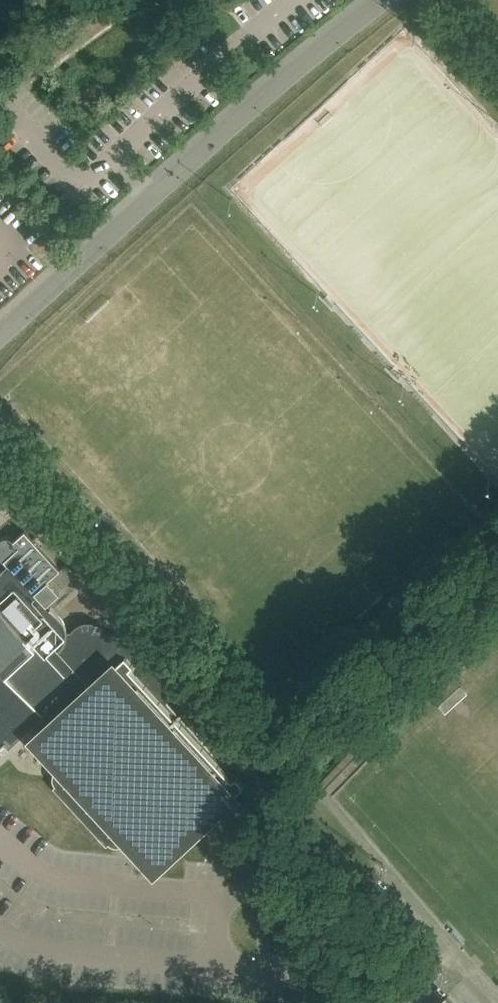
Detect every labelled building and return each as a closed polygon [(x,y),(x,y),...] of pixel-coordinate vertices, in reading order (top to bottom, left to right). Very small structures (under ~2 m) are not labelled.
[(52,776),(52,777),(52,778),(52,779),(52,780),(53,781),(53,782),(53,783),(54,784),(55,785),(108,843),(109,844),(110,844),(111,845),(112,845),(113,846),(114,846),(115,846),(116,846),(117,846),(118,846),(119,846),(120,846),(121,845),(122,845),(123,844),(124,844),(125,843),(125,842),(126,841),(127,841),(153,870),(233,796),(242,805),(255,793),(256,792),(257,791),(258,790),(258,789),(259,788),(259,787),(259,786),(260,785),(260,784),(260,783),(260,782),(259,781),(259,780),(259,779),(258,778),(258,777),(257,776),(256,775),(131,639),(130,638),(129,637),(128,636),(127,636),(125,635),(124,635),(122,634),(121,634),(120,634),(111,633),(110,636),(66,634),(66,632),(66,630),(66,628),(65,626),(64,624),(64,622),(62,620),(61,618),(60,617),(58,615),(48,604),(59,593),(48,581),(50,579),(61,569),(30,536),(19,546),(13,540),(13,539),(12,539),(11,538),(10,537),(9,537),(8,537),(7,537),(6,537),(5,537),(4,537),(3,537),(2,537),(1,538),(0,539),(0,555),(9,565),(0,574),(0,746),(5,741),(10,746),(42,716),(48,723),(32,738),(59,767),(58,767),(57,768),(56,769),(55,769),(54,770),(54,771),(53,772),(53,773),(52,774),(52,775),(52,776)] [(446,995),(438,1002),(454,1002),(446,995)]
